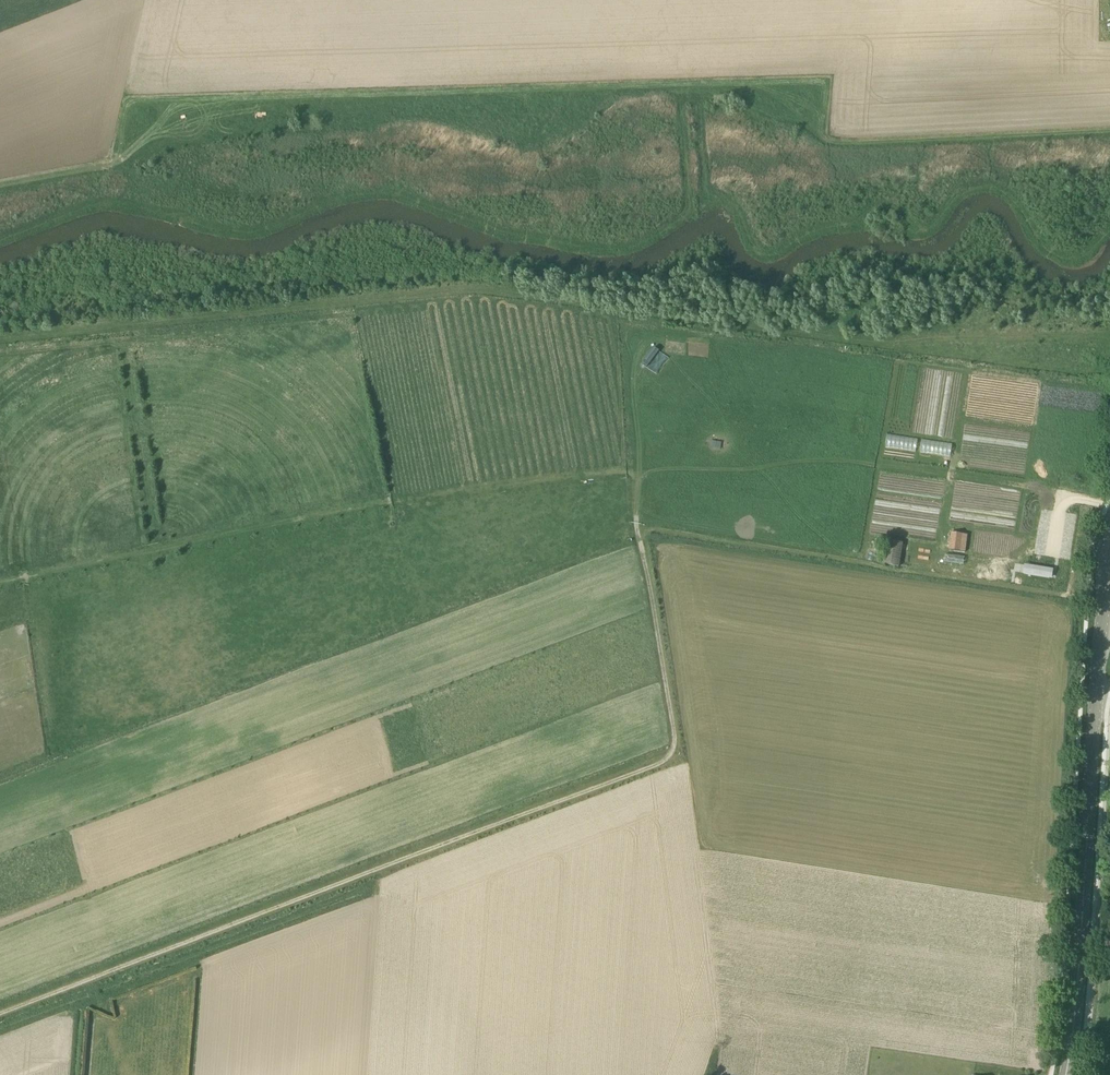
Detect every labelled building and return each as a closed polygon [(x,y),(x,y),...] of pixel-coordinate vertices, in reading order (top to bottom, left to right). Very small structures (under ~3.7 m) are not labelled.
[(938,525),(936,543),(952,545),(954,527),(938,525)] [(886,543),(882,567),(900,569),(903,545),(886,543)] [(1031,550),(1029,560),(1054,563),(1055,553),(1031,550)]
